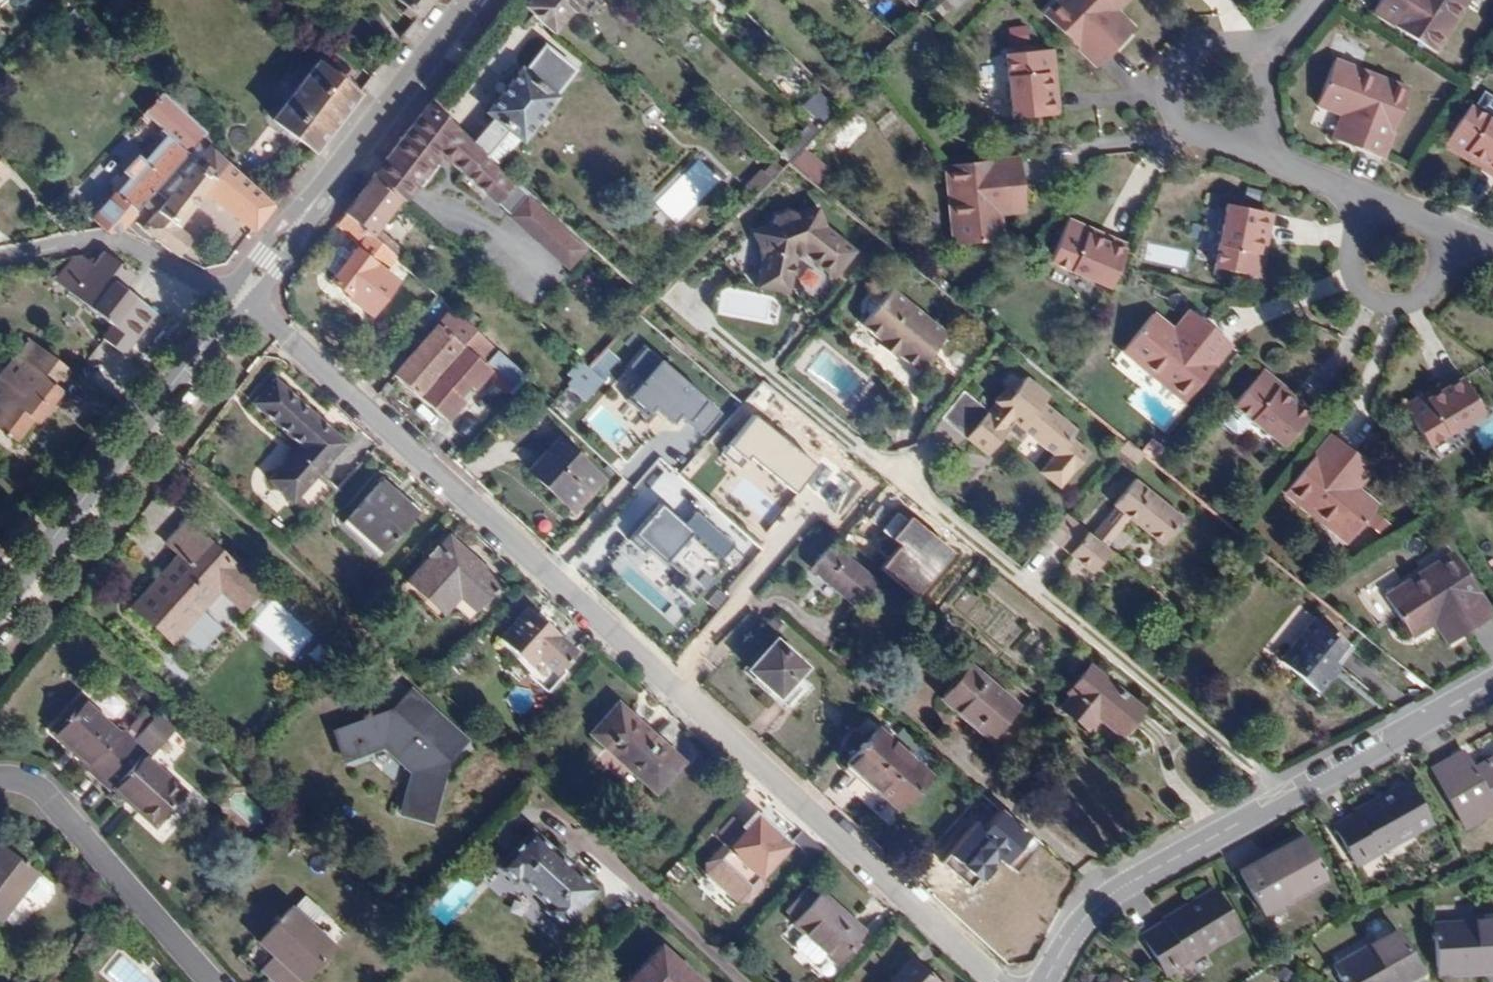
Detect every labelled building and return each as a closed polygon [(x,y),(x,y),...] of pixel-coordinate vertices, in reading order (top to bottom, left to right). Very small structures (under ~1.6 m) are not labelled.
[(418,16),(430,0),(398,0),(418,16)] [(571,11),(559,0),(529,0),(525,6),(554,34),(571,11)] [(571,11),(572,13),(581,3),(578,0),(559,0),(571,11)] [(964,0),(937,0),(948,10),(953,7),(955,9),(964,0)] [(1128,0),(1055,0),(1042,12),(1095,65),(1116,44),(1100,27),(1119,9),(1128,0)] [(1469,0),(1380,0),(1372,12),(1435,52),(1469,0)] [(613,34),(581,3),(572,13),(605,43),(613,34)] [(1135,26),(1119,9),(1100,27),(1116,44),(1135,26)] [(522,141),(558,97),(554,93),(573,70),(544,46),(524,69),(521,67),(485,112),(492,118),(473,142),(487,154),(507,129),(522,141)] [(1051,113),(1047,74),(1054,73),(1052,49),(1005,54),(1011,117),(1051,113)] [(1383,156),(1410,86),(1336,58),(1317,106),(1341,115),(1363,124),(1356,145),(1383,156)] [(312,153),(357,95),(316,64),(271,121),(312,153)] [(1058,112),(1054,73),(1047,74),(1051,113),(1058,112)] [(843,105),(834,96),(819,82),(813,88),(838,111),(843,105)] [(154,192),(201,139),(206,133),(164,94),(151,109),(173,128),(143,161),(136,156),(122,172),(128,178),(92,218),(103,226),(108,232),(120,230),(130,219),(143,204),(154,192)] [(428,102),(373,173),(401,199),(402,200),(418,183),(422,187),(440,167),(436,163),(447,151),(456,159),(452,163),(514,215),(532,194),(506,171),(487,154),(473,142),(428,102)] [(1468,105),(1442,144),(1462,158),(1467,152),(1492,169),(1492,122),(1468,105)] [(1356,145),(1363,124),(1341,115),(1332,136),(1356,145)] [(789,162),(801,150),(819,132),(808,122),(779,152),(789,162)] [(273,204),(201,139),(154,192),(158,196),(148,208),(155,214),(143,229),(177,256),(193,237),(179,226),(204,192),(253,230),(273,204)] [(789,162),(814,182),(825,170),(801,150),(789,162)] [(1467,152),(1462,158),(1492,178),(1492,169),(1467,152)] [(674,227),(724,182),(698,155),(649,200),(674,227)] [(1002,215),(999,189),(1022,186),(1019,157),(945,165),(953,245),(1004,239),(1002,215)] [(746,183),(756,192),(769,179),(759,170),(746,183)] [(379,228),(401,199),(373,173),(342,213),(393,258),(400,248),(379,228)] [(1025,212),(1022,186),(999,189),(1002,215),(1025,212)] [(148,208),(158,196),(154,192),(143,204),(148,208)] [(780,220),(758,229),(761,259),(757,290),(788,295),(802,264),(800,261),(808,251),(810,254),(837,277),(859,248),(830,222),(824,203),(802,212),(801,208),(794,206),(781,211),(778,217),(780,220)] [(1258,251),(1266,212),(1226,204),(1214,266),(1260,277),(1265,252),(1258,251)] [(1265,252),(1272,213),(1266,212),(1258,251),(1265,252)] [(385,269),(393,258),(342,213),(335,222),(358,240),(349,251),(340,244),(331,245),(323,255),(325,264),(334,271),(328,279),(348,295),(347,297),(369,314),(396,280),(385,269)] [(1124,252),(1088,235),(1090,229),(1069,220),(1050,263),(1108,289),(1116,271),(1124,252)] [(1127,245),(1090,229),(1088,235),(1124,252),(1127,245)] [(156,314),(124,289),(135,275),(103,251),(96,259),(94,257),(87,260),(93,264),(70,293),(113,326),(103,339),(124,355),(156,314)] [(93,264),(87,260),(81,255),(73,256),(54,280),(70,293),(93,264)] [(722,286),(717,313),(769,324),(775,296),(722,286)] [(950,337),(893,291),(885,300),(881,299),(877,299),(873,300),(872,300),(871,302),(869,305),(869,307),(869,308),(870,312),(871,315),(872,317),(864,327),(882,342),(881,345),(897,359),(900,357),(919,372),(935,354),(950,337)] [(522,374),(450,309),(392,373),(439,415),(454,399),(463,388),(478,372),(483,378),(503,395),(522,374)] [(1207,326),(1188,310),(1173,327),(1193,343),(1207,326)] [(1184,402),(1230,345),(1207,326),(1193,343),(1173,327),(1155,312),(1121,351),(1184,402)] [(64,391),(41,372),(53,357),(30,338),(12,361),(0,376),(0,429),(17,442),(34,421),(38,424),(64,391)] [(602,379),(588,366),(579,358),(565,372),(570,378),(565,383),(568,386),(583,399),(602,379)] [(701,402),(653,358),(618,396),(640,415),(647,406),(665,422),(674,413),(683,421),(701,402)] [(1308,416),(1276,390),(1281,384),(1264,369),(1233,405),(1283,446),(1308,416)] [(1427,398),(1462,378),(1458,371),(1424,393),(1427,398)] [(469,393),(483,378),(478,372),(463,388),(469,393)] [(1077,431),(1043,402),(1049,396),(1026,377),(1013,394),(1006,388),(995,402),(996,404),(997,403),(1001,406),(992,416),(988,412),(964,393),(944,417),(990,455),(1008,433),(1010,431),(1004,426),(1010,419),(1015,424),(1025,432),(1054,456),(1041,473),(1059,487),(1073,470),(1075,470),(1088,454),(1070,439),(1077,431)] [(293,502),(346,443),(275,378),(253,402),(300,445),(268,480),(293,502)] [(1482,411),(1462,378),(1427,398),(1424,393),(1404,405),(1428,445),(1482,411)] [(1312,411),(1281,384),(1276,390),(1308,416),(1312,411)] [(445,420),(459,404),(454,399),(439,415),(445,420)] [(600,399),(582,419),(613,447),(631,428),(600,399)] [(828,466),(755,406),(718,451),(739,468),(749,457),(801,499),(828,466)] [(1492,447),(1492,418),(1470,432),(1484,453),(1492,447)] [(1377,505),(1360,489),(1340,472),(1354,454),(1332,436),(1284,493),(1344,544),(1377,505)] [(603,479),(558,438),(528,470),(573,511),(603,479)] [(257,468),(263,474),(289,448),(282,442),(257,468)] [(1374,472),(1354,454),(1340,472),(1360,489),(1374,472)] [(1105,546),(1129,518),(1162,543),(1183,518),(1134,478),(1112,504),(1113,506),(1090,534),(1066,514),(1065,515),(1048,536),(1092,571),(1107,553),(1109,550),(1105,546)] [(385,552),(419,514),(382,480),(347,518),(385,552)] [(681,529),(655,507),(628,538),(661,567),(689,535),(681,529)] [(695,511),(681,529),(689,535),(718,559),(732,542),(695,511)] [(957,552),(912,515),(894,537),(904,546),(886,568),(920,596),(957,552)] [(261,589),(186,520),(166,542),(180,554),(132,605),(172,643),(220,591),(241,611),(261,589)] [(501,583),(448,535),(408,580),(444,614),(459,597),(475,611),(501,583)] [(875,581),(831,543),(810,568),(854,605),(875,581)] [(1492,614),(1452,552),(1384,593),(1413,638),(1433,625),(1454,612),(1466,630),(1492,614)] [(1333,659),(1345,643),(1299,604),(1284,623),(1298,634),(1279,659),(1320,692),(1340,666),(1333,659)] [(578,654),(529,608),(500,639),(530,667),(539,658),(558,675),(578,654)] [(1466,630),(1454,612),(1433,625),(1445,644),(1466,630)] [(775,629),(781,622),(773,616),(767,623),(775,629)] [(775,629),(767,623),(763,627),(771,634),(775,629)] [(805,666),(775,639),(747,670),(779,697),(781,694),(799,675),(805,666)] [(1017,706),(969,664),(940,698),(989,739),(1017,706)] [(1142,709),(1089,665),(1066,692),(1069,695),(1060,707),(1087,729),(1096,717),(1120,736),(1142,709)] [(790,703),(808,683),(799,675),(781,694),(790,703)] [(467,741),(412,690),(393,710),(332,733),(343,763),(383,748),(411,774),(400,813),(430,822),(447,763),(467,741)] [(101,781),(135,743),(124,733),(120,736),(82,702),(54,734),(92,768),(89,771),(101,781)] [(683,762),(619,704),(591,734),(655,793),(683,762)] [(101,781),(112,792),(115,788),(157,825),(185,794),(148,761),(175,731),(159,715),(135,743),(101,781)] [(929,774),(877,728),(866,740),(858,733),(849,743),(857,751),(845,764),(897,809),(929,774)] [(1492,812),(1492,765),(1491,767),(1488,762),(1472,771),(1463,753),(1431,770),(1463,829),(1492,812)] [(1429,824),(1408,785),(1333,826),(1354,865),(1429,824)] [(761,879),(790,847),(757,817),(746,830),(728,850),(723,845),(708,863),(708,873),(738,900),(748,901),(765,883),(761,879)] [(746,830),(733,818),(715,838),(723,845),(728,850),(746,830)] [(598,890),(533,831),(498,869),(516,886),(520,882),(549,908),(545,913),(562,929),(598,890)] [(1325,879),(1304,843),(1263,865),(1260,859),(1238,871),(1262,914),(1325,879)] [(37,873),(0,845),(0,919),(21,893),(35,903),(42,903),(50,893),(49,886),(35,875),(37,873)] [(787,911),(797,920),(818,896),(808,887),(787,911)] [(865,932),(822,892),(818,896),(797,920),(793,924),(804,934),(796,943),(796,949),(813,964),(818,963),(826,954),(837,964),(865,932)] [(1165,973),(1238,930),(1215,892),(1142,936),(1165,973)] [(334,948),(322,936),(334,923),(318,909),(307,922),(291,907),(259,942),(274,957),(283,965),(271,979),(274,981),(303,981),(334,948)] [(1435,924),(1437,967),(1484,964),(1485,970),(1492,970),(1492,921),(1435,924)] [(1396,931),(1334,967),(1342,981),(1392,981),(1395,980),(1396,981),(1405,981),(1420,973),(1396,931)] [(660,946),(628,981),(699,981),(660,946)] [(283,965),(274,957),(262,971),(271,979),(283,965)] [(913,957),(890,981),(940,981),(913,957)]
